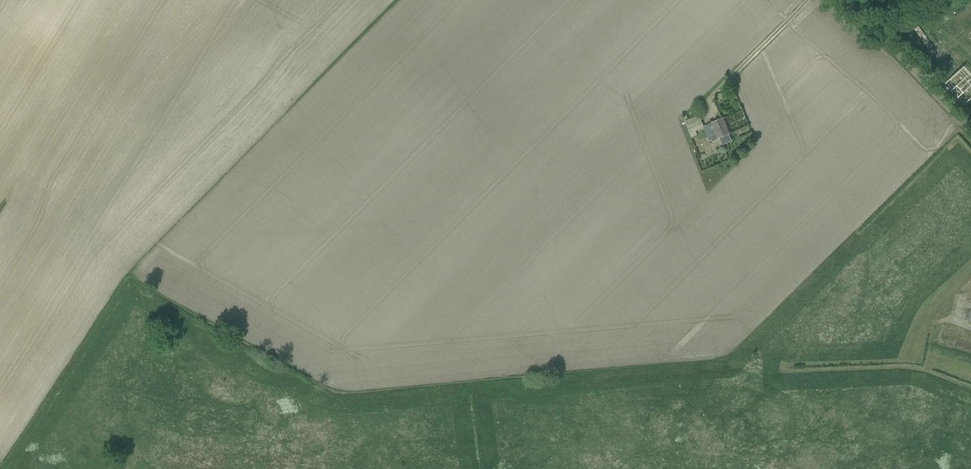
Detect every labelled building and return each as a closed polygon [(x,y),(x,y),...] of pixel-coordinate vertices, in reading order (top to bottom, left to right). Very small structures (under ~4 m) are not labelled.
[(963,73),(945,91),(964,111),(970,104),(970,81),(963,73)] [(745,93),(737,97),(741,107),(750,103),(745,93)] [(699,116),(684,122),(690,134),(703,128),(703,127),(704,127),(699,116)] [(704,127),(703,127),(703,128),(709,141),(712,139),(711,137),(716,134),(718,139),(719,139),(722,145),(732,141),(728,134),(729,134),(722,119),(704,127)]
